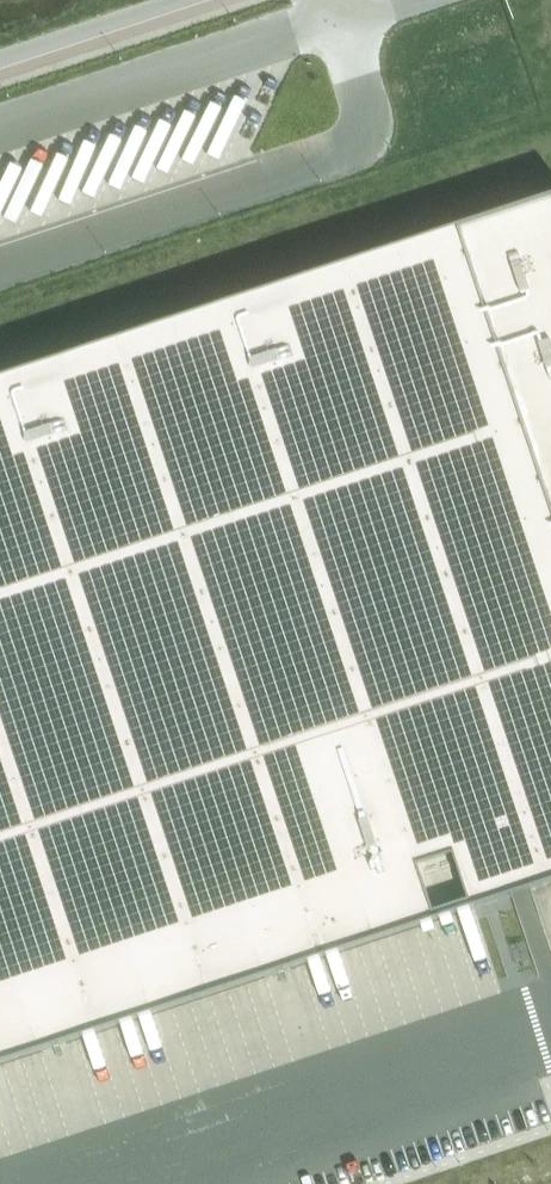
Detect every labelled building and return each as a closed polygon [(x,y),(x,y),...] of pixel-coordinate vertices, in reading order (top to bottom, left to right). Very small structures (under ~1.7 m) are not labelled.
[(0,379),(0,1065),(63,1044),(83,1037),(268,976),(288,970),(474,908),(512,895),(550,882),(550,197),(0,379)]
